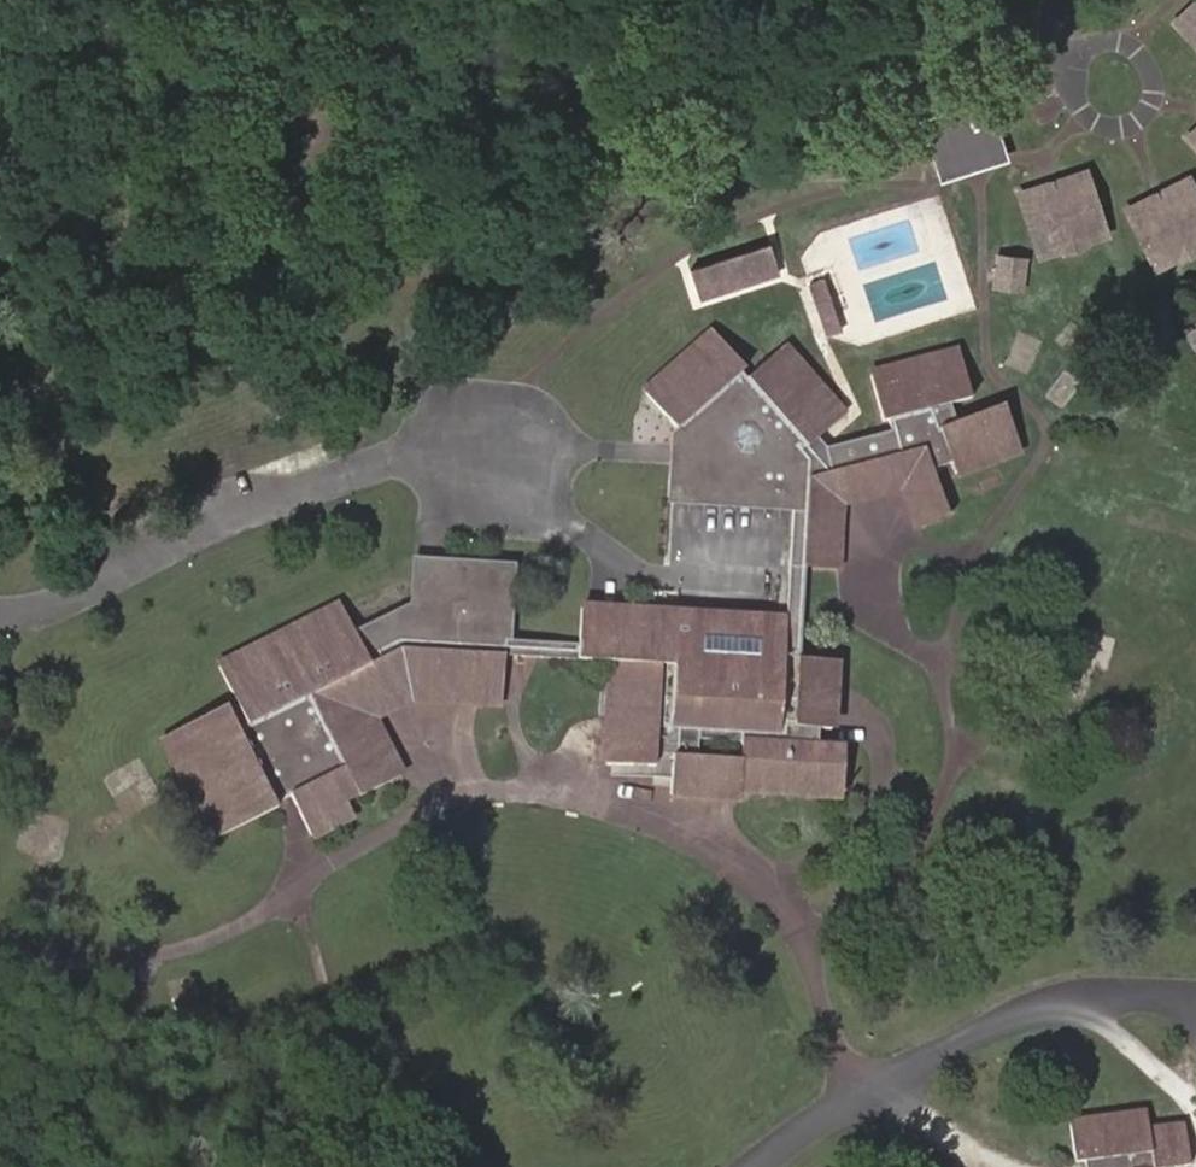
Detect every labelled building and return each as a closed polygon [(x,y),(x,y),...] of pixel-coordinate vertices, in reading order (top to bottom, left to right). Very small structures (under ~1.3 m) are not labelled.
[(1195,6),(1176,24),(1195,46),(1195,8),(1195,6)] [(1002,154),(985,101),(923,120),(941,174),(1002,154)] [(1106,235),(1086,174),(1061,182),(1067,198),(1050,204),(1045,187),(1020,195),(1040,256),(1065,249),(1063,244),(1080,239),(1081,243),(1106,235)] [(1189,181),(1166,193),(1174,209),(1158,216),(1151,201),(1127,212),(1156,270),(1179,258),(1177,254),(1193,247),(1195,251),(1195,250),(1195,195),(1189,181)] [(1067,198),(1061,182),(1045,187),(1050,204),(1067,198)] [(1174,209),(1166,193),(1151,201),(1158,216),(1174,209)] [(1065,249),(1081,243),(1080,239),(1063,244),(1065,249)] [(701,299),(781,274),(773,245),(692,270),(701,299)] [(1179,258),(1195,251),(1193,247),(1177,254),(1179,258)] [(1019,290),(1022,261),(1002,259),(998,288),(1019,290)] [(829,298),(831,297),(825,278),(823,279),(810,283),(817,302),(823,318),(831,315),(825,300),(829,298)] [(843,329),(831,297),(829,298),(825,300),(831,315),(823,318),(828,334),(843,329)] [(505,656),(607,663),(602,763),(654,765),(656,754),(672,756),(670,799),(739,804),(739,796),(842,801),(844,746),(819,744),(819,730),(836,730),(840,661),(800,659),(806,568),(841,570),(846,507),(900,491),(914,527),(949,513),(933,469),(952,462),(958,479),(1022,455),(1004,407),(957,425),(950,404),(970,399),(958,350),(871,373),(883,421),(889,419),(892,432),(827,448),(818,439),(845,414),(786,346),(749,379),(742,371),(745,368),(711,331),(646,391),(679,429),(675,500),(795,508),(787,618),(582,607),(579,644),(513,639),(517,567),(442,563),(441,594),(409,610),(356,636),(341,604),(219,664),(238,701),(163,739),(214,840),(278,807),(276,802),(290,794),(315,841),(357,819),(348,802),(402,776),(374,718),(408,700),(502,706),(505,656)] [(441,594),(442,563),(415,562),(409,610),(441,594)] [(1189,1164),(1184,1122),(1149,1127),(1148,1112),(1071,1122),(1077,1162),(1086,1160),(1088,1166),(1170,1166),(1189,1164)]
